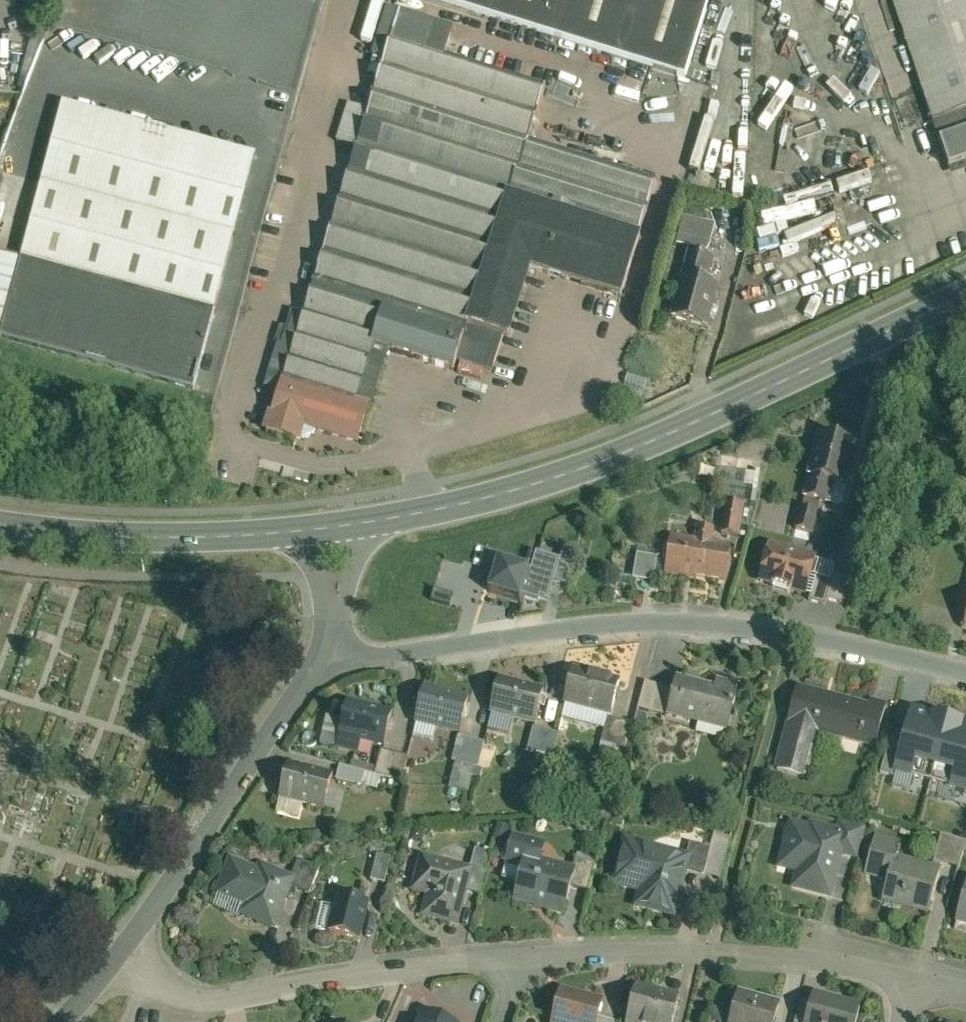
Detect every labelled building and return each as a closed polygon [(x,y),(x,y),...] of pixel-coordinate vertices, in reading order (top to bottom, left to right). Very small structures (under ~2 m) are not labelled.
[(687,79),(712,0),(432,0),(687,79)] [(941,139),(947,137),(956,164),(965,161),(965,0),(895,0),(941,139)] [(830,35),(838,8),(827,4),(818,32),(830,35)] [(458,31),(389,9),(373,57),(387,62),(371,111),(350,105),(338,142),(359,149),(306,315),(295,311),(290,328),(285,326),(266,386),(282,391),(286,377),(359,400),(377,347),(388,310),(469,335),(472,326),(514,195),(646,237),(664,181),(532,139),(547,90),(449,59),(458,31)] [(260,156),(63,105),(22,262),(2,339),(198,390),(260,156)] [(627,297),(646,237),(514,195),(472,326),(517,340),(539,269),(627,297)] [(691,250),(709,255),(718,225),(685,216),(677,246),(691,250)] [(709,255),(691,250),(672,315),(713,327),(726,282),(716,280),(722,259),(709,255)] [(2,339),(22,262),(0,256),(0,338),(2,339)] [(469,335),(388,310),(377,347),(462,374),(474,337),(469,335)] [(359,400),(286,377),(282,391),(270,430),(305,441),(309,427),(364,445),(377,406),(359,400)] [(821,433),(806,495),(842,504),(857,442),(821,433)] [(762,485),(766,457),(727,451),(723,480),(762,485)] [(749,536),(753,505),(728,503),(725,534),(749,536)] [(819,511),(804,507),(798,529),(813,532),(819,511)] [(667,573),(728,582),(733,545),(716,542),(718,529),(698,526),(696,539),(673,536),(671,546),(669,562),(667,573)] [(759,579),(810,593),(821,554),(770,540),(759,579)] [(660,561),(669,562),(671,546),(662,545),(660,557),(660,561)] [(532,567),(497,559),(489,589),(541,601),(542,596),(551,598),(555,582),(568,585),(576,550),(565,548),(562,557),(536,551),(532,567)] [(660,561),(660,557),(641,554),(637,577),(657,580),(660,561)] [(623,677),(575,665),(566,701),(614,714),(623,677)] [(548,687),(502,674),(492,711),(538,724),(548,687)] [(676,689),(669,715),(729,731),(743,682),(720,676),(718,685),(680,675),(676,689)] [(669,715),(676,689),(648,681),(641,707),(669,715)] [(471,694),(429,684),(419,724),(462,734),(471,694)] [(874,704),(802,684),(780,768),(810,776),(822,731),(878,746),(890,700),(876,697),(874,704)] [(921,696),(903,757),(946,770),(951,772),(958,748),(965,723),(965,709),(921,696)] [(394,710),(351,699),(338,751),(381,762),(384,749),(394,710)] [(637,724),(614,717),(607,740),(630,747),(637,724)] [(552,729),(538,725),(533,741),(548,745),(552,729)] [(486,741),(461,735),(453,766),(457,767),(470,770),(473,759),(482,761),(486,741)] [(958,748),(951,772),(946,770),(945,775),(965,782),(965,751),(958,748)] [(410,756),(384,749),(381,762),(377,775),(383,777),(404,782),(410,756)] [(510,770),(518,763),(512,756),(504,763),(510,770)] [(335,772),(290,761),(281,799),(325,810),(335,772)] [(383,777),(377,775),(342,766),(339,779),(380,789),(383,777)] [(470,770),(457,767),(452,786),(468,790),(473,771),(470,770)] [(905,772),(902,783),(917,788),(921,777),(905,772)] [(858,859),(867,827),(841,820),(839,827),(810,819),(809,824),(792,819),(778,868),(798,873),(795,888),(833,898),(845,855),(858,859)] [(584,823),(584,835),(600,835),(600,823),(584,823)] [(718,832),(714,848),(707,873),(706,875),(723,880),(734,836),(718,832)] [(526,866),(516,902),(564,915),(572,885),(578,866),(576,866),(543,857),(548,842),(515,833),(507,860),(526,866)] [(893,873),(899,854),(902,841),(879,834),(870,866),(893,873)] [(944,835),(937,859),(965,867),(965,841),(944,835)] [(689,853),(628,836),(615,886),(641,893),(638,907),(677,918),(690,868),(694,854),(689,853)] [(694,854),(690,868),(707,873),(714,848),(692,842),(689,853),(694,854)] [(478,849),(473,865),(484,868),(489,852),(478,849)] [(578,866),(572,885),(591,891),(600,858),(579,852),(576,866),(578,866)] [(885,899),(931,912),(944,867),(899,854),(893,873),(885,899)] [(388,884),(394,858),(380,855),(374,882),(388,884)] [(473,868),(424,855),(413,891),(430,896),(424,917),(460,927),(470,892),(476,869),(473,868)] [(295,886),(299,875),(295,874),(261,861),(259,867),(231,856),(215,896),(244,907),(241,914),(278,928),(295,886)] [(299,875),(295,886),(314,893),(323,868),(300,859),(295,874),(299,875)] [(476,869),(470,892),(478,895),(485,869),(484,868),(473,865),(473,868),(476,869)] [(361,939),(371,902),(341,894),(331,931),(361,939)] [(639,984),(630,1021),(675,1021),(681,994),(639,984)] [(563,986),(553,1021),(598,1021),(600,1017),(605,998),(563,986)] [(807,1021),(857,1021),(863,1003),(816,989),(812,1001),(807,1021)] [(740,990),(735,1008),(731,1021),(776,1021),(782,1002),(740,990)] [(812,1001),(804,999),(797,1021),(807,1021),(812,1001)] [(716,1021),(731,1021),(735,1008),(719,1003),(714,1021),(716,1021)] [(423,1011),(418,1021),(448,1021),(423,1011)]
